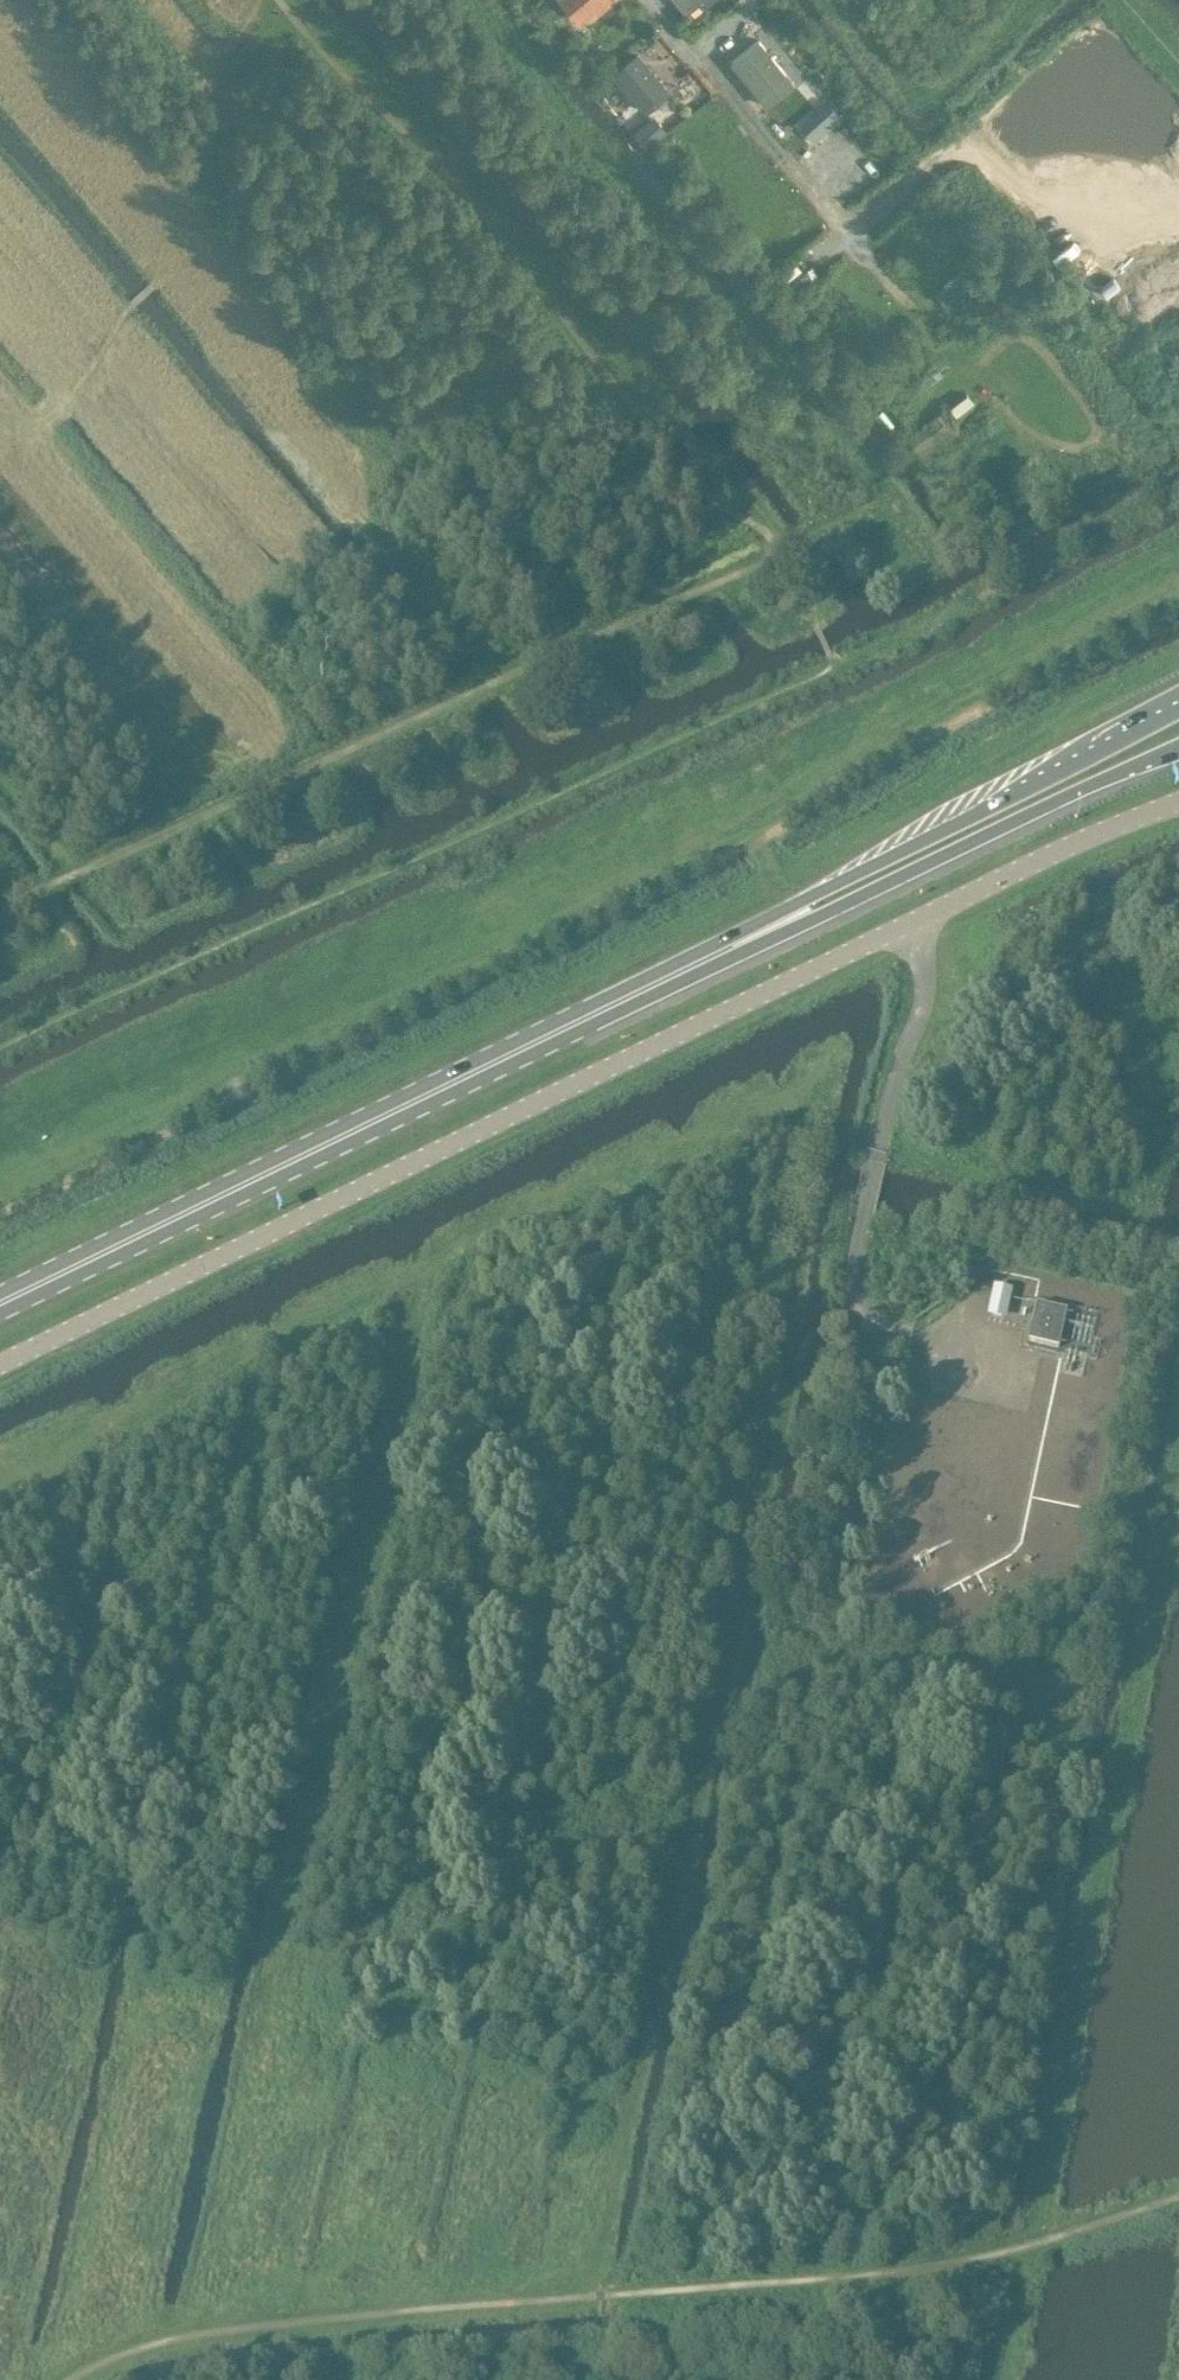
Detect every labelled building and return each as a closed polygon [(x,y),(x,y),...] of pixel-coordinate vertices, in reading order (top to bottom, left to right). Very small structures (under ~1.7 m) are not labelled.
[(535,9),(542,18),(554,8),(547,0),(545,0),(535,9)] [(578,18),(596,4),(601,10),(608,3),(606,0),(562,0),(578,18)] [(698,0),(677,0),(685,11),(698,0)] [(767,104),(793,83),(757,39),(731,60),(767,104)] [(643,112),(668,91),(635,51),(610,72),(643,112)] [(594,76),(588,82),(595,92),(601,86),(604,89),(612,83),(604,72),(596,79),(594,76)] [(814,140),(841,117),(828,102),(801,126),(814,140)] [(632,133),(645,148),(659,136),(664,132),(651,117),(646,121),(632,133)] [(943,302),(969,280),(961,270),(934,292),(943,302)] [(972,401),(966,393),(949,406),(955,414),(972,401)] [(1058,1349),(1066,1312),(1036,1306),(1028,1342),(1058,1349)]
